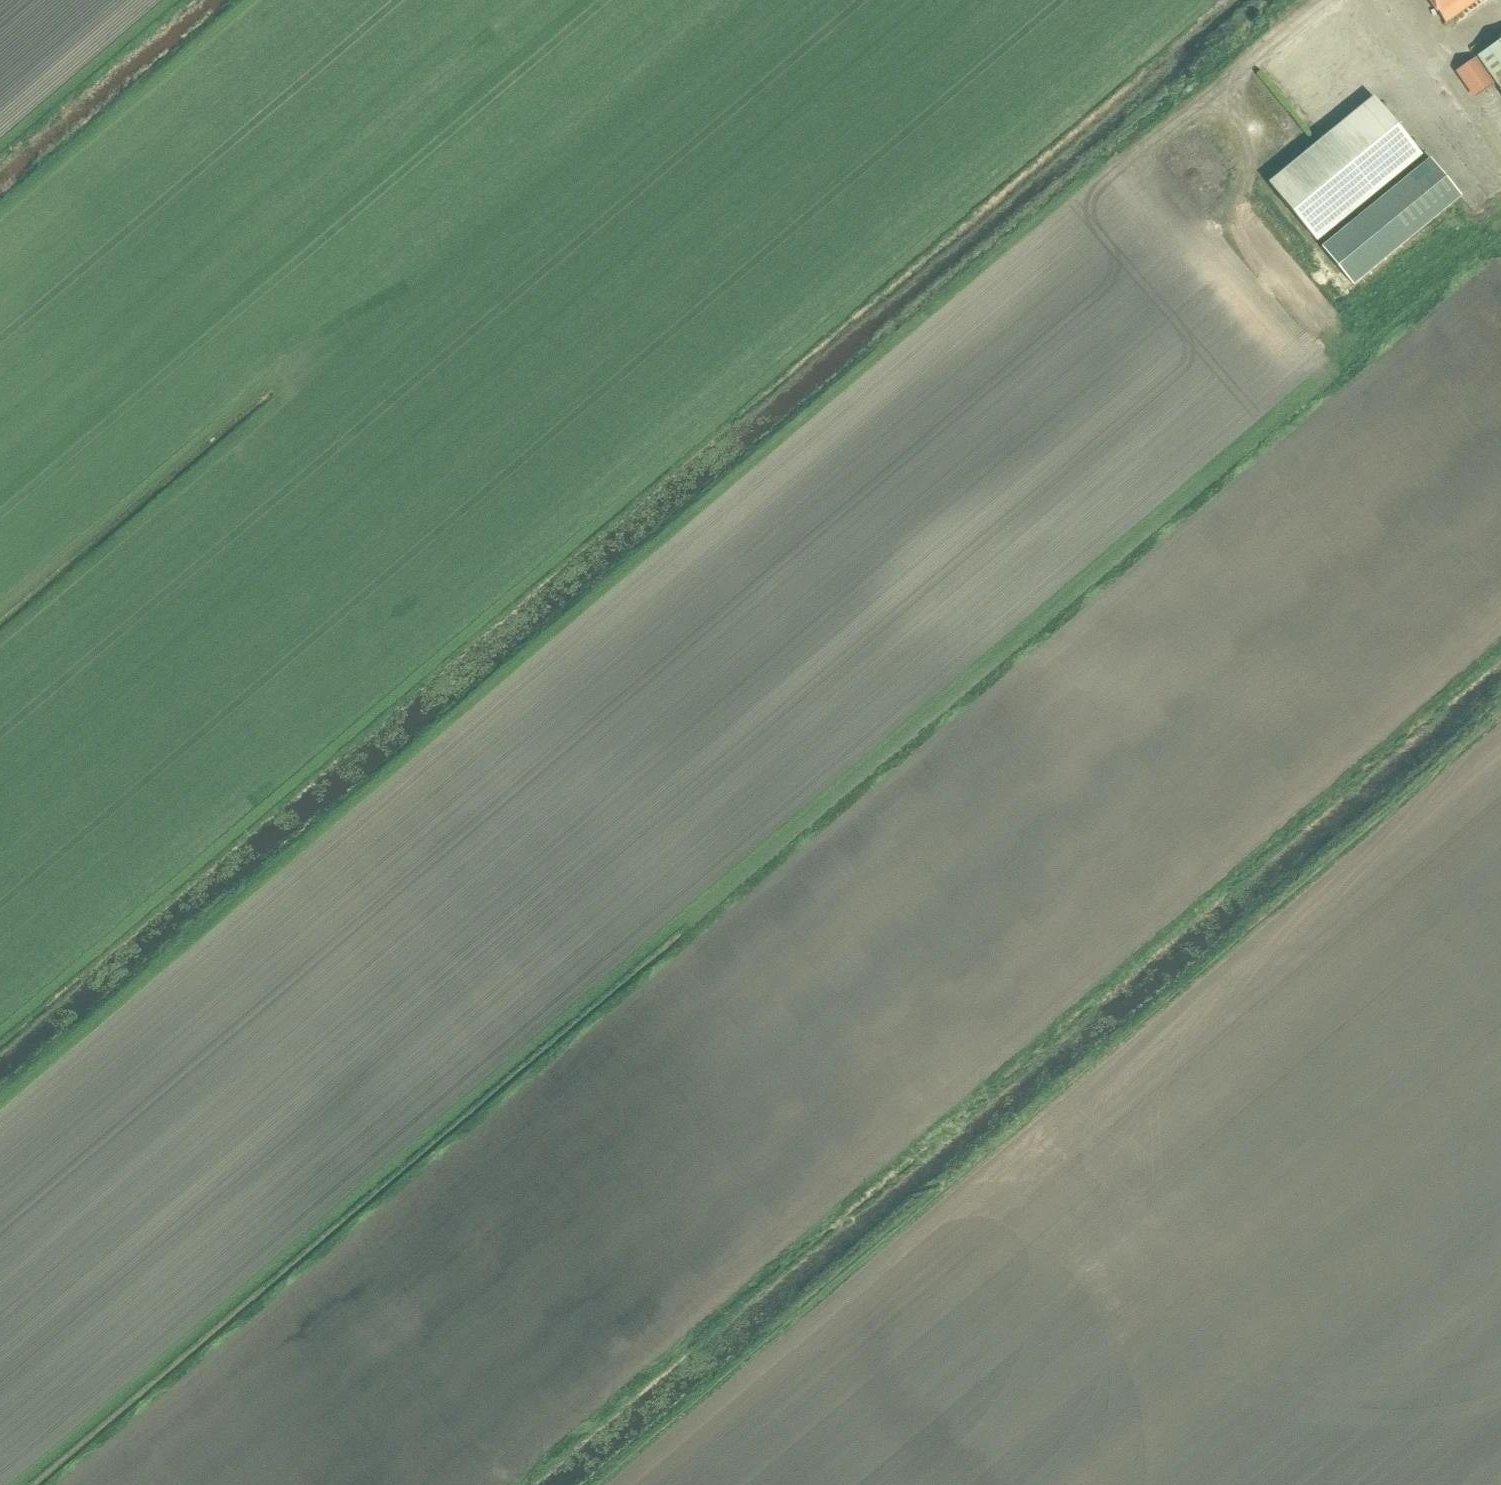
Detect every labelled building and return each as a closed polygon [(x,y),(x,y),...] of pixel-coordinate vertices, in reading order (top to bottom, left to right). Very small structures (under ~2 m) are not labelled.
[(1446,23),(1479,0),(1429,0),(1446,23)] [(1478,57),(1500,90),(1500,41),(1478,57)] [(1457,71),(1475,98),(1495,84),(1478,58),(1457,71)] [(1430,160),(1427,162),(1420,153),(1376,100),(1271,186),(1314,240),(1322,248),(1352,286),(1461,197),(1430,160)]
